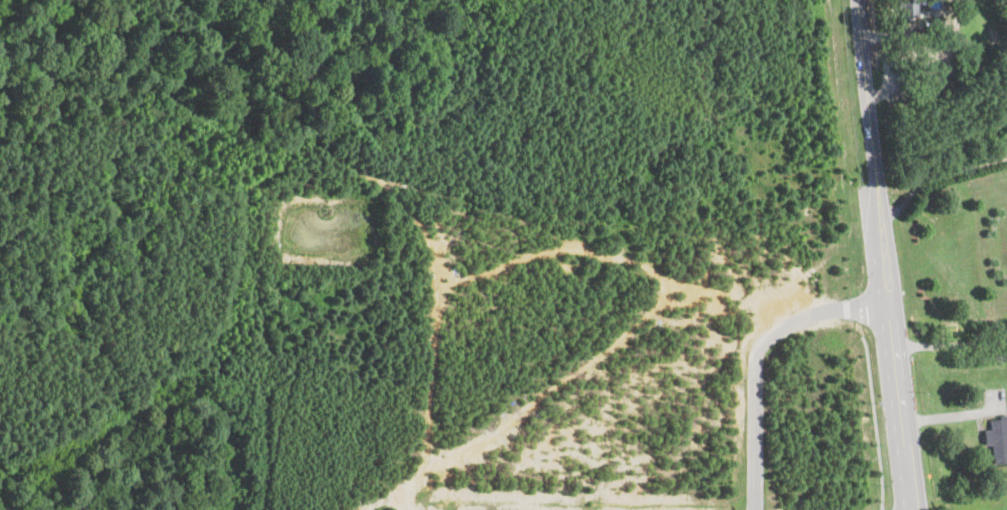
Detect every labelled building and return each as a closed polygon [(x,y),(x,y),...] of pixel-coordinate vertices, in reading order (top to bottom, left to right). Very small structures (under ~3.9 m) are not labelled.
[(920,0),(900,0),(899,15),(918,17),(920,0)] [(919,10),(920,24),(943,22),(942,8),(919,10)] [(990,417),(990,429),(984,429),(985,444),(992,444),(993,464),(1006,463),(1006,416),(990,417)]
